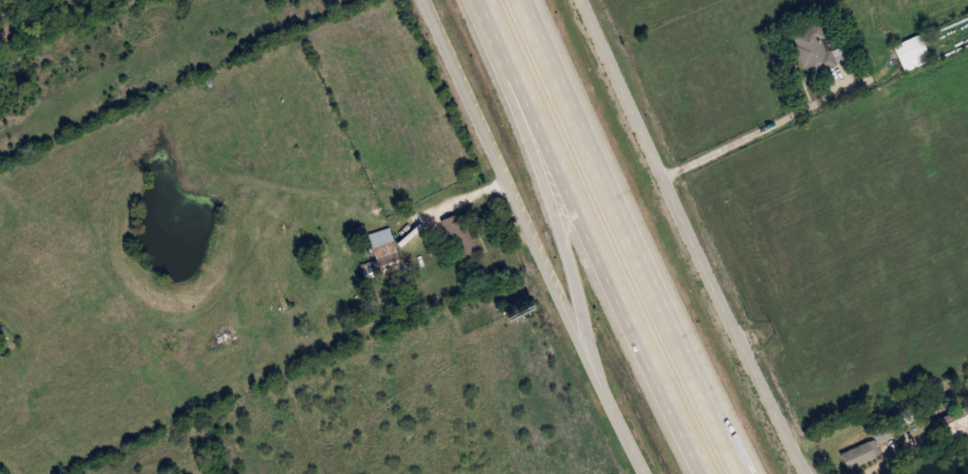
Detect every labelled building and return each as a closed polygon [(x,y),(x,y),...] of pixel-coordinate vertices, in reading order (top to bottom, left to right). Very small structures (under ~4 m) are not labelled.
[(828,51),(839,47),(844,61),(805,76),(789,35),(817,24),(828,51)] [(903,72),(891,46),(917,34),(929,60),(903,72)] [(456,259),(441,220),(462,212),(477,250),(456,259)] [(397,264),(376,269),(367,234),(388,229),(397,264)] [(933,418),(967,407),(967,431),(940,440),(933,418)] [(839,451),(870,441),(875,458),(844,468),(839,451)]
